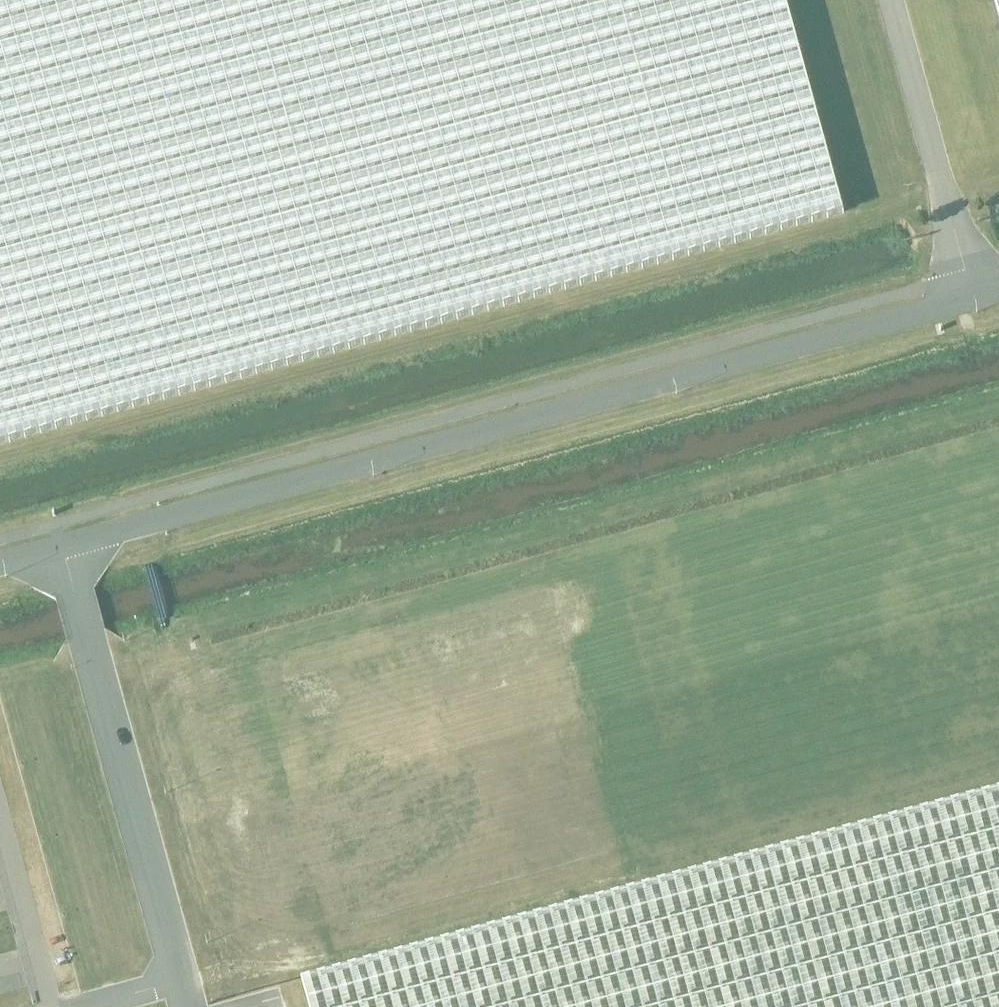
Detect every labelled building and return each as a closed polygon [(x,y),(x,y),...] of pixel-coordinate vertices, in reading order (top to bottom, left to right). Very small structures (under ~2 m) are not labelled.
[(843,212),(785,0),(0,0),(0,443),(843,212)] [(990,621),(998,653),(998,619),(990,621)] [(413,786),(365,799),(386,877),(390,876),(396,899),(415,894),(409,870),(434,863),(413,786)] [(300,980),(307,1006),(998,1006),(998,790),(300,980)]
